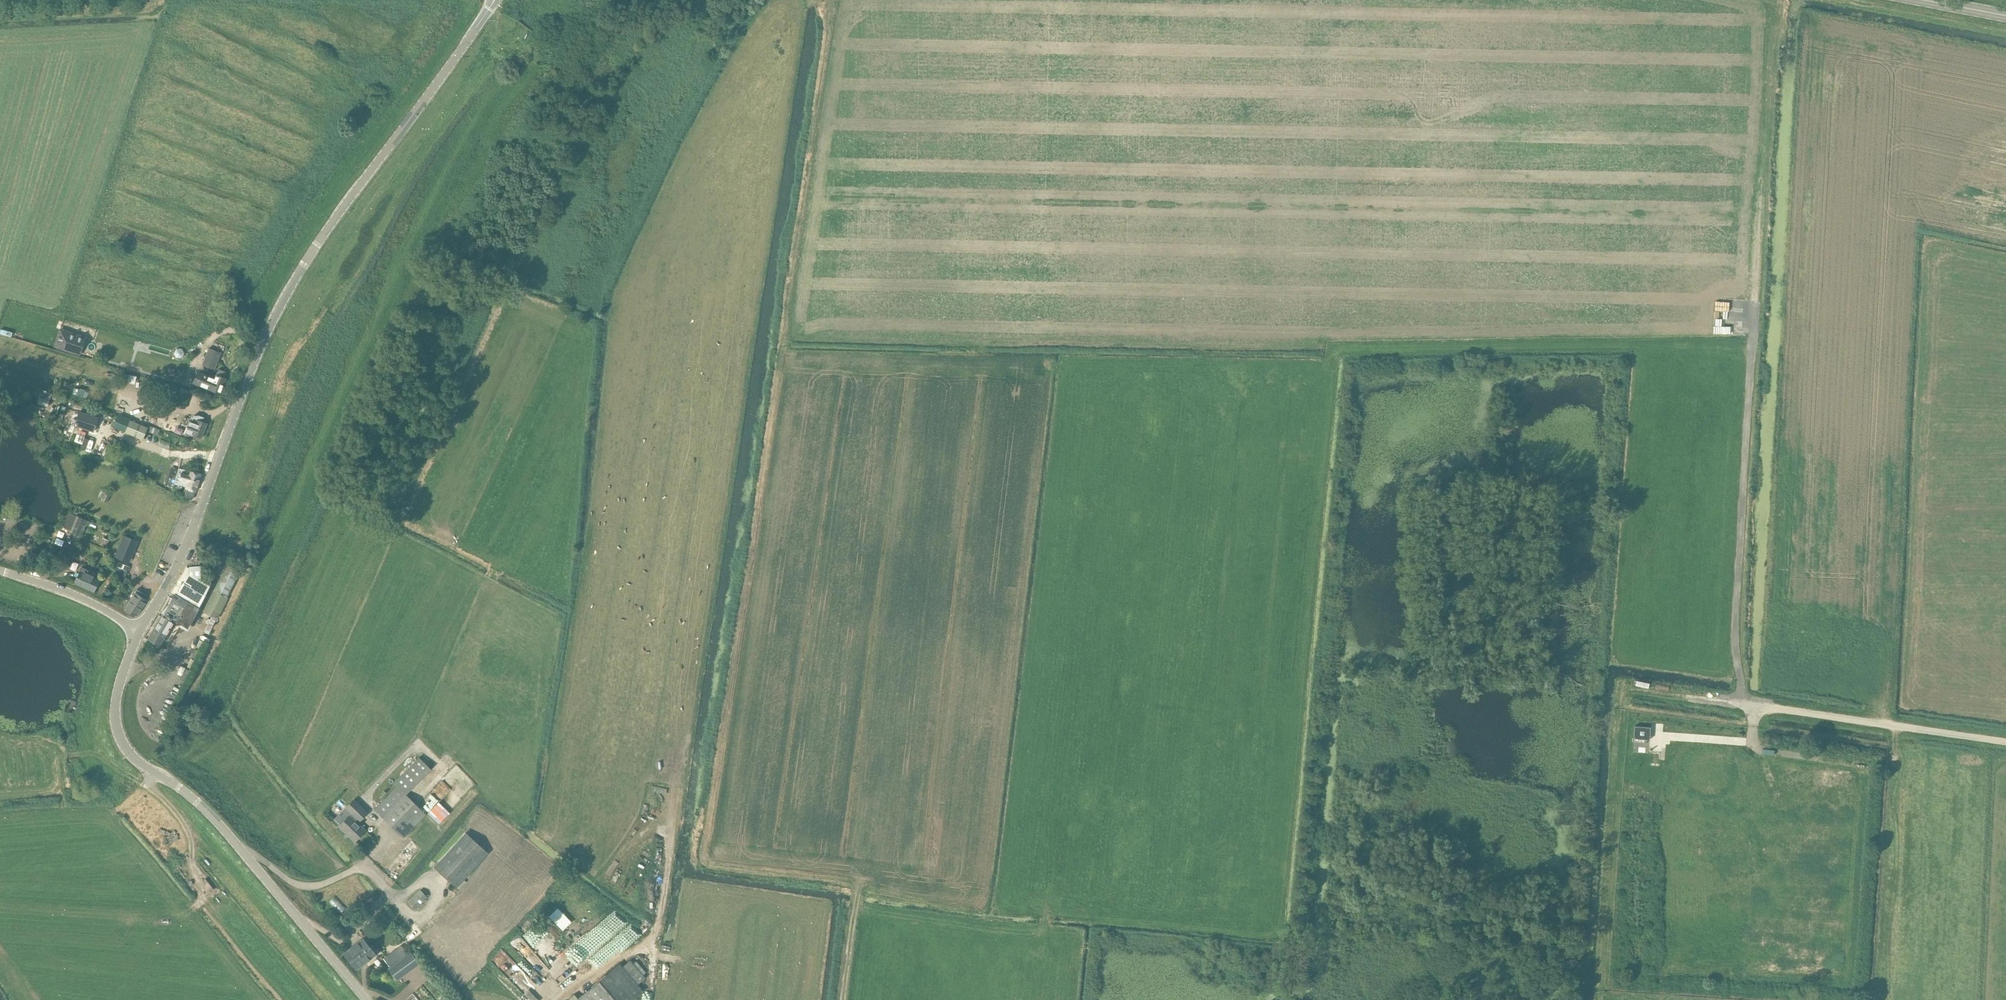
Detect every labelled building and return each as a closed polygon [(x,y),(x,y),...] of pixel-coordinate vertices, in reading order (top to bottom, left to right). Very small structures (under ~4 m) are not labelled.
[(85,337),(60,329),(55,346),(79,354),(85,337)] [(206,356),(202,366),(214,371),(221,353),(209,348),(206,356)] [(203,373),(198,385),(220,394),(226,379),(222,377),(224,372),(218,369),(215,378),(203,373)] [(175,404),(184,408),(189,397),(187,396),(189,391),(181,388),(175,404)] [(146,415),(148,409),(134,406),(132,412),(146,415)] [(79,411),(74,424),(93,431),(98,417),(79,411)] [(191,435),(201,438),(207,423),(201,421),(203,417),(199,416),(197,419),(195,423),(189,421),(187,425),(184,432),(191,435)] [(130,420),(126,432),(142,439),(147,427),(130,420)] [(78,444),(88,450),(95,437),(85,431),(78,444)] [(184,496),(192,499),(195,490),(196,491),(201,474),(191,471),(190,471),(178,467),(174,484),(186,487),(185,487),(187,488),(184,496)] [(100,500),(107,503),(111,492),(102,488),(98,496),(101,497),(100,500)] [(70,532),(81,536),(87,520),(76,515),(76,516),(67,513),(62,525),(66,526),(65,529),(70,531),(70,532)] [(17,516),(7,514),(5,522),(16,524),(17,516)] [(129,562),(138,541),(124,534),(115,556),(129,562)] [(204,632),(209,634),(217,619),(228,597),(227,597),(240,570),(227,564),(203,612),(211,616),(204,632)] [(118,575),(115,582),(126,587),(130,579),(125,577),(128,570),(117,566),(116,568),(118,568),(115,574),(118,575)] [(148,639),(159,646),(175,620),(188,627),(198,608),(209,586),(200,580),(200,566),(189,567),(189,574),(177,595),(174,594),(163,614),(148,639)] [(74,583),(93,592),(99,579),(93,577),(95,573),(81,567),(74,583)] [(125,607),(137,615),(147,601),(142,598),(144,594),(137,589),(134,593),(125,607)] [(1634,738),(1649,739),(1650,739),(1651,727),(1635,726),(1634,738)] [(374,809),(403,838),(426,814),(406,794),(431,769),(418,757),(393,783),(396,786),(374,809)] [(346,808),(335,819),(341,825),(339,826),(354,841),(365,831),(356,822),(358,819),(360,821),(367,814),(354,800),(346,808)] [(438,802),(428,813),(439,823),(449,813),(438,802)] [(1726,826),(1717,825),(1716,847),(1725,847),(1726,826)] [(489,853),(466,832),(434,868),(456,888),(489,853)] [(420,890),(409,902),(416,909),(427,897),(420,890)] [(557,907),(548,916),(563,930),(572,921),(557,907)] [(342,936),(361,921),(353,910),(347,914),(349,916),(335,928),(342,936)] [(344,954),(350,962),(369,947),(363,939),(344,954)] [(350,962),(356,969),(375,954),(369,947),(350,962)] [(389,966),(401,956),(396,950),(384,959),(389,966)] [(526,991),(535,982),(502,952),(498,957),(501,960),(497,964),(508,973),(507,974),(526,991)] [(410,953),(388,969),(396,980),(419,964),(410,953)] [(643,991),(638,986),(646,978),(630,960),(623,967),(619,963),(578,998),(574,994),(567,999),(633,999),(643,991)]
